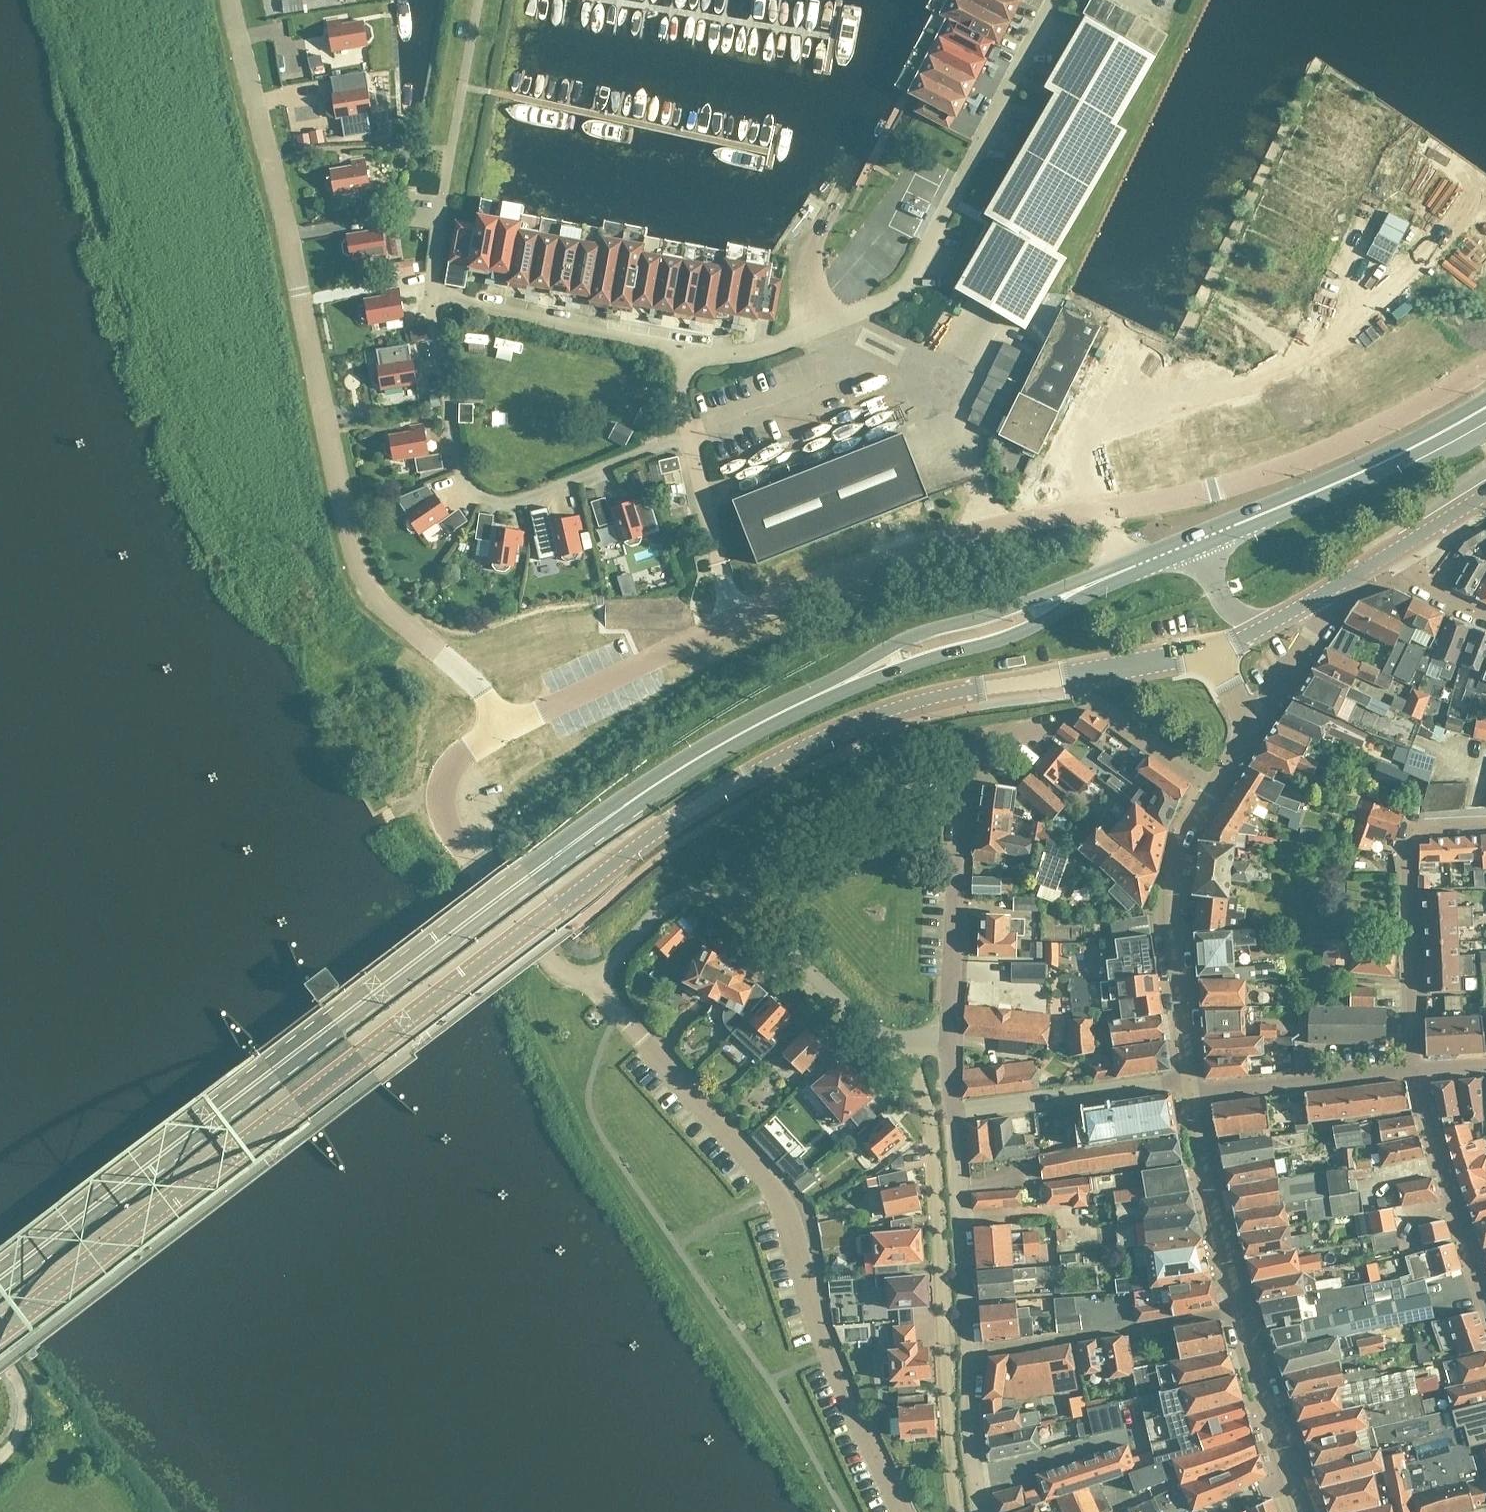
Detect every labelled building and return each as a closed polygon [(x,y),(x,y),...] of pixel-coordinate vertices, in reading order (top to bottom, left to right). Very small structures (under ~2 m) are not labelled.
[(281,3),(283,16),(304,13),(302,0),(301,0),(281,3)] [(994,46),(998,48),(1010,25),(961,0),(931,0),(925,11),(932,14),(933,13),(995,46),(994,46)] [(1015,0),(961,0),(1010,25),(1021,2),(1018,1),(1015,0)] [(1155,58),(1167,37),(1103,0),(1091,0),(1082,16),(1155,58)] [(985,64),(994,46),(995,46),(933,13),(932,14),(923,32),(985,64)] [(955,292),(1024,332),(1065,261),(1055,255),(1125,134),(1114,128),(1154,60),(1085,20),(1044,90),(1054,96),(984,218),(995,223),(955,292)] [(327,23),(332,54),(366,48),(365,44),(368,43),(371,39),(370,31),(365,27),(363,28),(362,23),(340,27),(339,21),(327,23)] [(985,64),(923,32),(914,51),(976,83),(985,64)] [(976,83),(914,51),(904,69),(966,101),(976,83)] [(321,57),(307,60),(310,72),(323,69),(321,57)] [(914,114),(948,131),(954,120),(956,121),(966,101),(904,69),(894,89),(920,102),(914,114)] [(331,90),(336,121),(370,115),(370,111),(372,110),(376,106),(374,97),(370,94),(367,94),(366,90),(344,94),(343,88),(331,90)] [(1300,231),(1315,239),(1376,107),(1361,100),(1300,231)] [(296,138),(298,150),(310,148),(308,136),(296,138)] [(335,197),(369,191),(363,160),(351,163),(352,168),(330,172),(331,177),(328,177),(325,182),(327,190),(331,193),(334,193),(335,197)] [(456,223),(449,264),(469,268),(468,269),(490,273),(502,205),(480,201),(475,227),(456,223)] [(490,273),(509,277),(510,277),(521,216),(522,216),(524,209),(502,205),(490,273)] [(510,277),(509,277),(508,285),(529,289),(542,220),(522,216),(521,216),(510,277)] [(542,220),(529,289),(550,292),(562,224),(542,220)] [(591,300),(590,300),(589,304),(611,308),(625,227),(604,223),(602,231),(603,231),(591,300)] [(562,224),(550,292),(570,296),(583,228),(562,224)] [(351,262),(385,257),(380,226),(368,228),(369,234),(347,237),(347,242),(345,242),(342,247),(343,255),(347,258),(350,258),(351,262)] [(625,227),(611,308),(632,312),(633,308),(632,307),(632,305),(644,239),(645,239),(647,231),(625,227)] [(570,296),(590,300),(591,300),(603,231),(602,231),(583,228),(570,296)] [(632,307),(633,308),(652,311),(665,243),(645,239),(644,239),(632,305),(632,307)] [(893,265),(900,257),(881,240),(874,248),(893,265)] [(665,243),(652,311),(673,315),(685,246),(665,243)] [(685,246),(673,315),(693,319),(706,250),(685,246)] [(715,315),(716,315),(736,319),(749,250),(727,246),(726,254),(727,254),(715,315)] [(716,315),(715,315),(727,254),(726,254),(706,250),(693,319),(715,323),(716,315)] [(774,323),(781,283),(765,280),(770,254),(749,250),(736,319),(758,322),(758,321),(774,323)] [(1482,268),(1462,259),(1434,317),(1485,341),(1485,261),(1482,268)] [(383,271),(386,285),(413,280),(410,266),(383,271)] [(369,327),(403,321),(398,290),(386,292),(387,298),(365,302),(365,306),(363,307),(360,311),(361,320),(365,323),(368,322),(369,327)] [(999,438),(1038,457),(1059,415),(1058,415),(1100,329),(1062,310),(1020,396),(1019,396),(999,438)] [(1028,357),(1003,345),(987,377),(987,378),(971,411),(973,411),(967,422),(992,435),(998,424),(996,423),(1013,390),(1012,390),(1028,357)] [(381,392),(416,387),(411,356),(398,358),(399,364),(377,367),(378,372),(375,372),(372,377),(374,385),(378,388),(381,388),(381,392)] [(481,378),(481,367),(462,366),(462,377),(481,378)] [(458,406),(458,426),(472,426),(473,406),(458,406)] [(641,410),(633,426),(650,435),(658,418),(641,410)] [(609,440),(625,450),(634,434),(619,424),(609,440)] [(393,458),(393,463),(428,457),(422,427),(410,429),(411,434),(389,438),(390,442),(387,443),(384,447),(385,456),(390,459),(393,458)] [(758,566),(928,499),(903,436),(733,502),(743,527),(758,566)] [(658,464),(661,477),(680,473),(677,459),(658,464)] [(1223,483),(1236,479),(1232,466),(1219,470),(1223,483)] [(448,517),(430,492),(420,499),(423,503),(405,516),(407,519),(405,521),(404,526),(409,533),(414,535),(417,533),(419,537),(448,517)] [(609,511),(607,509),(605,503),(592,507),(599,528),(614,523),(620,543),(624,542),(625,545),(630,547),(638,545),(641,540),(640,537),(644,536),(644,535),(657,531),(648,500),(639,502),(639,501),(609,511)] [(582,531),(579,519),(549,525),(557,559),(562,558),(562,561),(567,564),(575,562),(578,557),(578,555),(582,554),(577,532),(582,531)] [(522,547),(524,535),(493,531),(488,565),(493,565),(492,568),(496,573),(504,574),(509,571),(509,568),(513,568),(517,546),(522,547)] [(535,557),(549,552),(544,537),(530,542),(535,557)] [(1485,571),(1485,555),(1483,562),(1471,557),(1452,589),(1472,598),(1485,571)] [(596,570),(588,571),(592,587),(600,585),(596,570)] [(1472,598),(1485,604),(1485,571),(1472,598)] [(634,584),(621,588),(624,598),(638,597),(634,584)] [(1358,602),(1404,626),(1414,602),(1392,591),(1358,602)] [(1398,640),(1404,626),(1358,602),(1343,625),(1393,650),(1393,649),(1398,640)] [(1429,665),(1432,658),(1439,642),(1435,640),(1443,617),(1414,602),(1404,626),(1398,640),(1393,649),(1393,650),(1381,674),(1392,679),(1393,677),(1409,685),(1416,670),(1424,675),(1429,665)] [(1432,658),(1429,665),(1441,670),(1438,677),(1449,681),(1455,667),(1469,629),(1443,617),(1435,640),(1439,642),(1432,658)] [(1327,649),(1349,658),(1359,638),(1340,629),(1327,649)] [(1480,681),(1485,666),(1485,636),(1473,631),(1459,666),(1472,671),(1465,690),(1475,694),(1480,681)] [(1350,689),(1356,677),(1373,685),(1374,683),(1387,690),(1392,679),(1381,674),(1379,672),(1361,663),(1360,665),(1326,650),(1313,670),(1350,689)] [(1480,681),(1475,694),(1481,697),(1482,692),(1485,694),(1485,666),(1480,681)] [(1366,734),(1401,749),(1410,752),(1417,735),(1422,723),(1420,722),(1401,713),(1389,708),(1368,698),(1350,690),(1350,689),(1313,670),(1295,698),(1367,733),(1366,734)] [(1414,689),(1402,713),(1418,720),(1426,703),(1421,701),(1424,694),(1414,689)] [(1389,708),(1401,713),(1406,702),(1394,696),(1389,708)] [(1360,749),(1366,734),(1367,733),(1295,698),(1277,725),(1311,741),(1318,745),(1321,740),(1322,740),(1324,735),(1348,745),(1348,744),(1360,749)] [(1107,727),(1098,721),(1087,711),(1074,728),(1096,744),(1107,727)] [(1447,720),(1444,729),(1461,733),(1463,724),(1447,720)] [(1439,744),(1443,730),(1421,721),(1420,722),(1422,723),(1417,735),(1439,744)] [(1064,724),(1056,735),(1072,747),(1080,736),(1064,724)] [(1309,745),(1311,741),(1277,725),(1277,724),(1266,740),(1304,757),(1303,759),(1317,765),(1328,770),(1328,769),(1332,760),(1310,752),(1312,747),(1309,745)] [(1291,779),(1296,769),(1313,776),(1317,765),(1303,759),(1304,757),(1266,740),(1253,760),(1248,769),(1272,781),(1277,772),(1291,779)] [(1055,744),(1048,753),(1034,770),(1052,784),(1058,777),(1058,778),(1069,787),(1079,794),(1093,776),(1085,768),(1071,757),(1055,744)] [(1122,768),(1103,753),(1097,761),(1116,776),(1122,768)] [(1138,774),(1180,803),(1191,787),(1151,758),(1138,774)] [(1371,780),(1401,792),(1402,793),(1409,774),(1379,762),(1371,780)] [(1300,805),(1279,797),(1284,787),(1272,781),(1248,769),(1247,768),(1237,784),(1279,807),(1279,808),(1292,812),(1296,814),(1300,805)] [(1133,780),(1146,789),(1143,794),(1173,817),(1179,804),(1180,803),(1138,774),(1134,771),(1130,778),(1133,780)] [(1031,774),(1015,790),(1050,823),(1065,806),(1031,774)] [(1106,785),(1130,804),(1133,806),(1133,807),(1166,832),(1173,817),(1143,794),(1139,791),(1135,796),(1112,778),(1106,785)] [(1298,783),(1294,793),(1308,799),(1313,789),(1298,783)] [(976,811),(1011,817),(1015,791),(979,784),(976,811)] [(1279,808),(1279,807),(1237,784),(1226,801),(1252,814),(1251,815),(1264,820),(1267,812),(1276,816),(1279,808)] [(1450,812),(1464,811),(1468,785),(1455,786),(1450,812)] [(1420,814),(1436,813),(1441,786),(1428,786),(1420,814)] [(1450,812),(1455,786),(1441,786),(1436,813),(1450,812)] [(1346,793),(1340,809),(1355,814),(1359,801),(1360,798),(1346,793)] [(1256,837),(1258,833),(1254,832),(1256,828),(1245,824),(1251,815),(1252,814),(1226,801),(1207,831),(1237,835),(1245,836),(1256,837)] [(1384,838),(1394,841),(1403,815),(1359,801),(1355,814),(1354,815),(1360,817),(1351,850),(1369,852),(1373,838),(1383,842),(1384,838)] [(1109,820),(1103,827),(1102,829),(1156,876),(1157,875),(1166,834),(1165,833),(1166,832),(1133,807),(1116,827),(1109,820)] [(1011,817),(976,811),(974,831),(1009,837),(1011,817)] [(1478,811),(1452,812),(1453,821),(1479,820),(1478,811)] [(1301,815),(1296,814),(1292,812),(1288,826),(1298,829),(1301,815)] [(1030,823),(1028,838),(1045,843),(1047,834),(1041,832),(1042,826),(1030,823)] [(1128,914),(1137,905),(1141,909),(1156,876),(1102,829),(1086,842),(1077,851),(1100,869),(1101,869),(1121,889),(1112,898),(1128,914)] [(1299,830),(1298,842),(1319,845),(1321,833),(1299,830)] [(1009,837),(974,831),(972,849),(972,861),(993,864),(995,853),(1027,860),(1031,841),(1009,837)] [(1229,900),(1229,898),(1231,883),(1247,885),(1254,880),(1254,872),(1249,865),(1233,863),(1235,848),(1244,850),(1245,836),(1237,835),(1207,831),(1206,832),(1204,844),(1199,843),(1193,897),(1198,897),(1229,900)] [(1463,862),(1464,873),(1483,872),(1483,871),(1481,838),(1447,840),(1448,863),(1463,862)] [(1448,863),(1447,840),(1429,841),(1429,846),(1419,847),(1419,873),(1435,873),(1435,864),(1448,863)] [(715,857),(720,862),(726,857),(722,852),(715,857)] [(1067,861),(1066,861),(1065,861),(1043,853),(1034,882),(1056,890),(1067,861)] [(1480,891),(1479,874),(1468,875),(1470,892),(1480,891)] [(1000,896),(1001,880),(1000,880),(1000,875),(988,875),(987,880),(972,879),(971,895),(1000,896)] [(1419,878),(1418,890),(1428,890),(1429,878),(1419,878)] [(1456,908),(1455,894),(1419,895),(1420,920),(1456,919),(1472,918),(1472,908),(1456,908)] [(1247,900),(1229,898),(1229,900),(1198,897),(1197,909),(1195,933),(1225,931),(1243,930),(1247,900)] [(1013,912),(1039,912),(1040,900),(1013,899),(1013,912)] [(1009,922),(1009,919),(981,917),(981,935),(980,935),(979,958),(1014,959),(1015,937),(1024,937),(1024,922),(1009,922)] [(1112,941),(1114,941),(1114,942),(1150,937),(1147,917),(1109,922),(1112,941)] [(1472,918),(1456,919),(1420,920),(1421,945),(1423,945),(1457,943),(1457,929),(1473,928),(1472,918)] [(674,924),(667,932),(679,944),(687,937),(674,924)] [(1232,932),(1232,933),(1193,936),(1195,947),(1196,956),(1234,953),(1233,949),(1249,948),(1256,947),(1255,931),(1232,932)] [(1150,937),(1114,942),(1115,948),(1116,954),(1108,955),(1100,956),(1101,959),(1101,962),(1106,962),(1107,973),(1108,983),(1116,982),(1156,975),(1153,956),(1150,937)] [(1459,968),(1474,967),(1474,956),(1458,957),(1457,943),(1423,945),(1424,969),(1459,968)] [(1042,944),(1030,944),(1030,952),(1020,952),(1020,959),(1031,959),(1031,960),(1042,960),(1042,944)] [(1044,944),(1044,963),(1058,966),(1057,944),(1044,944)] [(1351,972),(1391,976),(1394,949),(1354,945),(1351,972)] [(1250,961),(1249,948),(1233,949),(1234,953),(1196,956),(1198,978),(1235,975),(1234,963),(1250,961)] [(702,991),(701,993),(716,1001),(726,983),(723,981),(731,967),(720,961),(722,958),(705,949),(697,964),(696,963),(693,967),(691,967),(689,968),(688,968),(686,969),(685,971),(684,973),(685,977),(686,980),(685,982),(702,991)] [(1046,985),(1046,965),(1046,964),(1014,964),(1014,985),(1046,985)] [(1243,982),(1244,982),(1278,981),(1277,965),(1242,968),(1243,982)] [(723,1019),(724,1025),(726,1030),(731,1035),(751,1014),(750,1013),(762,999),(766,995),(755,985),(750,990),(740,985),(746,975),(731,967),(723,981),(726,983),(716,1001),(727,1007),(724,1012),(723,1015),(723,1019)] [(1474,967),(1459,968),(1424,969),(1425,994),(1460,992),(1459,977),(1474,977),(1474,967)] [(308,987),(321,1004),(340,989),(327,972),(308,987)] [(1117,995),(1103,997),(1101,998),(1102,1004),(1158,996),(1156,975),(1116,982),(1117,995)] [(1245,1007),(1244,982),(1235,982),(1199,982),(1200,1007),(1244,1008),(1244,1007),(1245,1007)] [(1359,1009),(1373,1009),(1374,990),(1360,990),(1359,1009)] [(1120,1010),(1121,1021),(1161,1015),(1158,996),(1102,1004),(1101,1004),(1102,1009),(1103,1012),(1120,1010)] [(1424,1057),(1456,1055),(1452,997),(1444,998),(1445,1014),(1442,1014),(1442,1020),(1423,1021),(1424,1057)] [(1452,997),(1456,1055),(1484,1054),(1483,1018),(1465,1019),(1464,1013),(1462,1013),(1461,997),(1452,997)] [(788,1033),(789,1034),(793,1029),(793,1028),(785,1021),(790,1017),(787,1014),(787,1013),(787,1011),(783,1007),(780,1007),(780,1008),(771,1000),(755,1017),(751,1014),(731,1035),(732,1035),(737,1039),(760,1061),(767,1054),(788,1033)] [(1047,1046),(1050,1018),(965,1007),(963,1036),(1047,1046)] [(1202,1040),(1245,1037),(1244,1008),(1200,1007),(1202,1040)] [(1308,1044),(1385,1045),(1385,1009),(1373,1009),(1359,1009),(1308,1008),(1308,1044)] [(1109,1032),(1112,1050),(1165,1042),(1161,1015),(1121,1021),(1108,1023),(1108,1022),(1092,1024),(1093,1035),(1109,1032)] [(1093,1035),(1092,1024),(1091,1021),(1066,1021),(1066,1035),(1070,1059),(1096,1054),(1093,1035)] [(1260,1026),(1260,1039),(1263,1039),(1277,1039),(1277,1026),(1260,1026)] [(788,1033),(767,1054),(777,1063),(783,1057),(801,1074),(805,1069),(811,1075),(812,1076),(828,1060),(821,1054),(825,1050),(806,1032),(800,1039),(796,1035),(793,1038),(789,1034),(788,1033)] [(1245,1039),(1202,1041),(1204,1062),(1245,1058),(1246,1060),(1264,1056),(1263,1047),(1292,1047),(1291,1039),(1277,1039),(1260,1039),(1245,1039)] [(1169,1070),(1165,1043),(1112,1051),(1114,1063),(1091,1067),(1093,1083),(1169,1070)] [(258,1046),(244,1056),(308,1143),(322,1133),(258,1046)] [(1245,1058),(1204,1062),(1205,1080),(1247,1077),(1246,1060),(1245,1058)] [(828,1060),(812,1076),(819,1084),(814,1089),(842,1123),(870,1099),(841,1065),(837,1069),(830,1060),(829,1061),(828,1060)] [(962,1071),(962,1098),(1039,1089),(1034,1063),(962,1071)] [(1462,1126),(1468,1125),(1482,1122),(1480,1080),(1455,1083),(1462,1126)] [(1355,1089),(1358,1116),(1409,1111),(1405,1083),(1355,1089)] [(1444,1129),(1462,1126),(1455,1083),(1431,1085),(1441,1120),(1444,1129)] [(1358,1116),(1355,1089),(1306,1095),(1310,1122),(1358,1116)] [(1123,1100),(1123,1102),(1115,1103),(1115,1101),(1112,1102),(1112,1105),(1111,1105),(1117,1145),(1140,1141),(1140,1140),(1176,1134),(1170,1095),(1169,1095),(1169,1093),(1166,1094),(1167,1096),(1163,1096),(1159,1097),(1159,1095),(1156,1095),(1156,1097),(1148,1099),(1148,1096),(1145,1097),(1145,1099),(1137,1100),(1137,1098),(1134,1098),(1134,1101),(1126,1102),(1126,1100),(1123,1100)] [(1264,1140),(1262,1131),(1268,1131),(1265,1099),(1212,1105),(1217,1137),(1239,1134),(1240,1143),(1264,1140)] [(1084,1149),(1083,1149),(1084,1150),(1093,1149),(1117,1145),(1111,1105),(1079,1110),(1084,1149)] [(993,1161),(993,1162),(1026,1158),(1027,1161),(1038,1160),(1037,1149),(1025,1150),(1023,1136),(1011,1138),(1008,1118),(990,1121),(996,1160),(993,1161)] [(1378,1124),(1381,1143),(1417,1136),(1412,1118),(1378,1124)] [(868,1127),(858,1135),(857,1136),(861,1139),(879,1161),(904,1140),(902,1137),(902,1134),(898,1130),(895,1129),(888,1120),(873,1133),(868,1127)] [(965,1124),(968,1164),(992,1162),(989,1121),(965,1124)] [(1363,1146),(1359,1126),(1359,1124),(1332,1128),(1336,1150),(1363,1146)] [(1295,1135),(1305,1134),(1312,1133),(1310,1125),(1294,1127),(1295,1135)] [(1468,1125),(1462,1126),(1444,1129),(1443,1129),(1453,1165),(1485,1158),(1485,1150),(1482,1140),(1480,1140),(1473,1142),(1471,1134),(1468,1125)] [(1478,1132),(1471,1134),(1473,1142),(1480,1140),(1478,1132)] [(850,1148),(861,1139),(857,1136),(858,1135),(857,1134),(846,1143),(850,1148)] [(1295,1135),(1264,1140),(1240,1143),(1218,1146),(1223,1167),(1275,1159),(1273,1151),(1285,1150),(1306,1146),(1305,1134),(1295,1135)] [(1145,1164),(1146,1172),(1183,1166),(1177,1136),(1140,1142),(1140,1141),(1117,1145),(1093,1149),(1095,1172),(1105,1171),(1124,1168),(1128,1168),(1145,1164)] [(1418,1138),(1377,1147),(1381,1167),(1380,1167),(1380,1168),(1424,1159),(1418,1138)] [(1039,1156),(1042,1180),(1095,1172),(1093,1149),(1084,1150),(1083,1149),(1039,1156)] [(1228,1190),(1295,1178),(1293,1166),(1290,1156),(1275,1159),(1223,1167),(1228,1190)] [(1485,1182),(1485,1158),(1453,1165),(1458,1184),(1459,1186),(1485,1182)] [(784,1172),(794,1183),(808,1171),(797,1160),(784,1172)] [(1355,1171),(1371,1169),(1370,1160),(1354,1162),(1355,1171)] [(1146,1172),(1141,1172),(1144,1189),(1145,1200),(1155,1198),(1190,1195),(1190,1193),(1183,1168),(1183,1166),(1146,1172)] [(1371,1169),(1355,1171),(1347,1172),(1347,1170),(1326,1173),(1330,1198),(1330,1199),(1351,1195),(1351,1194),(1350,1193),(1348,1181),(1371,1179),(1371,1169)] [(810,1172),(793,1185),(801,1194),(817,1181),(810,1172)] [(920,1211),(914,1184),(907,1185),(905,1173),(867,1182),(869,1188),(879,1186),(886,1218),(920,1211)] [(1326,1173),(1295,1178),(1228,1190),(1234,1214),(1279,1205),(1329,1198),(1330,1198),(1326,1173)] [(1089,1178),(1069,1181),(1073,1209),(1087,1207),(1085,1194),(1091,1194),(1089,1178)] [(1432,1179),(1396,1186),(1401,1207),(1439,1200),(1432,1179)] [(1057,1182),(1043,1184),(1046,1204),(1059,1202),(1057,1182)] [(1485,1201),(1485,1182),(1459,1186),(1468,1208),(1485,1201)] [(1114,1194),(1113,1194),(1115,1205),(1124,1204),(1142,1200),(1145,1200),(1144,1189),(1141,1190),(1114,1194)] [(1020,1191),(996,1193),(997,1209),(1021,1208),(1020,1192),(1020,1191)] [(1359,1192),(1351,1194),(1351,1195),(1330,1199),(1330,1198),(1329,1198),(1332,1220),(1364,1215),(1359,1192)] [(1142,1200),(1124,1204),(1124,1205),(1125,1210),(1134,1209),(1136,1223),(1143,1222),(1195,1215),(1190,1195),(1155,1198),(1145,1200),(1142,1200)] [(1306,1211),(1307,1218),(1308,1224),(1332,1220),(1329,1198),(1306,1202),(1307,1211),(1306,1211)] [(1378,1212),(1387,1210),(1385,1199),(1376,1202),(1378,1212)] [(1468,1208),(1474,1225),(1485,1221),(1485,1201),(1468,1208)] [(1286,1214),(1306,1211),(1307,1211),(1306,1202),(1284,1205),(1279,1205),(1234,1214),(1238,1233),(1238,1234),(1238,1236),(1289,1227),(1286,1214)] [(1395,1232),(1391,1210),(1367,1214),(1371,1236),(1395,1232)] [(1136,1223),(1115,1225),(1118,1249),(1144,1247),(1201,1240),(1195,1215),(1143,1222),(1136,1223)] [(875,1276),(898,1274),(905,1273),(904,1264),(921,1262),(919,1233),(913,1233),(911,1218),(890,1223),(891,1231),(904,1230),(904,1234),(860,1238),(861,1256),(873,1254),(875,1276)] [(821,1238),(844,1233),(841,1219),(818,1224),(821,1238)] [(1474,1225),(1482,1250),(1485,1249),(1485,1221),(1474,1225)] [(1443,1222),(1418,1227),(1423,1247),(1451,1241),(1443,1222)] [(975,1249),(1039,1244),(1038,1233),(1022,1234),(1023,1240),(1010,1240),(1009,1226),(974,1228),(975,1249)] [(1311,1235),(1290,1238),(1288,1227),(1289,1227),(1238,1236),(1245,1258),(1293,1250),(1296,1250),(1313,1248),(1311,1235)] [(1052,1234),(1056,1257),(1070,1254),(1065,1232),(1052,1234)] [(1374,1253),(1399,1248),(1395,1232),(1392,1233),(1371,1237),(1374,1253)] [(848,1246),(845,1233),(844,1233),(821,1238),(820,1238),(823,1252),(848,1246)] [(1131,1279),(1114,1281),(1115,1295),(1124,1294),(1133,1293),(1166,1289),(1212,1283),(1208,1268),(1201,1240),(1144,1247),(1148,1282),(1137,1283),(1136,1279),(1131,1279)] [(1039,1244),(975,1249),(977,1270),(1012,1267),(1011,1252),(1024,1251),(1024,1256),(1040,1255),(1039,1244)] [(1404,1258),(1412,1285),(1460,1271),(1452,1244),(1404,1258)] [(1298,1259),(1296,1250),(1293,1250),(1245,1258),(1252,1283),(1301,1273),(1302,1275),(1303,1274),(1315,1272),(1320,1271),(1321,1272),(1318,1255),(1298,1259)] [(1067,1256),(1060,1257),(1061,1265),(1068,1264),(1067,1256)] [(1013,1282),(1037,1280),(1042,1280),(1063,1279),(1062,1266),(1040,1268),(1041,1268),(1036,1269),(977,1274),(980,1300),(1014,1297),(1013,1282)] [(1306,1296),(1319,1293),(1342,1289),(1340,1279),(1317,1282),(1315,1272),(1303,1274),(1302,1275),(1301,1273),(1252,1283),(1258,1304),(1306,1296)] [(898,1274),(875,1276),(877,1290),(887,1289),(889,1310),(927,1307),(924,1278),(898,1280),(898,1274)] [(1258,1304),(1266,1328),(1268,1334),(1275,1353),(1307,1345),(1337,1339),(1373,1331),(1433,1317),(1428,1292),(1404,1298),(1401,1279),(1369,1285),(1319,1293),(1306,1296),(1258,1304)] [(851,1295),(853,1295),(852,1293),(851,1281),(828,1283),(829,1296),(851,1295)] [(1166,1289),(1133,1293),(1135,1307),(1134,1307),(1136,1324),(1218,1309),(1218,1307),(1212,1283),(1166,1289)] [(981,1322),(1029,1318),(1041,1317),(1040,1308),(1028,1309),(1016,1310),(1015,1301),(979,1305),(981,1322)] [(1485,1351),(1485,1342),(1475,1313),(1446,1321),(1430,1325),(1440,1353),(1457,1349),(1459,1357),(1485,1351)] [(1029,1319),(1029,1318),(981,1322),(983,1344),(1033,1339),(1030,1319),(1029,1319)] [(1071,1318),(1055,1320),(1056,1333),(1073,1331),(1071,1318)] [(1179,1360),(1226,1350),(1220,1322),(1173,1330),(1179,1360)] [(890,1380),(890,1381),(895,1381),(896,1390),(922,1387),(921,1379),(929,1378),(927,1350),(922,1350),(922,1345),(914,1345),(913,1327),(893,1329),(894,1352),(888,1353),(889,1365),(882,1365),(883,1381),(890,1380)] [(840,1352),(884,1351),(883,1329),(839,1330),(840,1352)] [(1381,1336),(1356,1342),(1352,1343),(1354,1348),(1340,1351),(1337,1339),(1307,1345),(1275,1353),(1282,1375),(1342,1360),(1343,1362),(1360,1357),(1385,1352),(1381,1336)] [(1128,1345),(1127,1338),(1074,1346),(1080,1376),(1102,1372),(1103,1381),(1134,1375),(1133,1370),(1128,1345)] [(1149,1367),(1147,1357),(1144,1343),(1128,1345),(1133,1370),(1134,1375),(1139,1399),(1145,1397),(1158,1453),(1150,1455),(1154,1466),(1161,1463),(1161,1464),(1171,1461),(1182,1457),(1253,1435),(1235,1378),(1226,1350),(1179,1360),(1169,1363),(1168,1363),(1162,1364),(1149,1367)] [(1046,1349),(1054,1394),(1078,1389),(1069,1345),(1046,1349)] [(1036,1397),(1054,1394),(1046,1349),(1027,1353),(1036,1397)] [(1016,1401),(1036,1397),(1027,1353),(1008,1356),(1002,1398),(1002,1400),(1015,1401),(1016,1401)] [(1457,1361),(1462,1387),(1485,1381),(1485,1355),(1457,1361)] [(988,1359),(983,1400),(1002,1398),(1008,1356),(988,1359)] [(1455,1373),(1452,1362),(1443,1364),(1446,1375),(1455,1373)] [(1342,1375),(1339,1363),(1283,1377),(1291,1398),(1345,1386),(1345,1387),(1381,1378),(1379,1368),(1365,1371),(1364,1368),(1345,1372),(1346,1375),(1342,1375)] [(1410,1396),(1417,1394),(1413,1371),(1381,1378),(1345,1387),(1345,1386),(1291,1398),(1298,1421),(1368,1405),(1410,1396)] [(1445,1391),(1445,1393),(1450,1412),(1477,1405),(1485,1402),(1485,1382),(1445,1391)] [(900,1439),(904,1439),(936,1436),(933,1408),(928,1408),(927,1396),(915,1397),(914,1388),(896,1390),(900,1439)] [(861,1393),(867,1404),(889,1403),(888,1391),(861,1393)] [(1422,1393),(1417,1394),(1410,1396),(1368,1405),(1298,1421),(1299,1423),(1306,1444),(1374,1429),(1403,1423),(1427,1417),(1439,1415),(1437,1407),(1425,1409),(1422,1393)] [(1037,1412),(1019,1416),(1015,1401),(1002,1400),(1002,1398),(983,1400),(986,1438),(1022,1430),(1022,1429),(1040,1425),(1037,1412)] [(1455,1411),(1451,1412),(1439,1415),(1427,1417),(1403,1423),(1374,1429),(1306,1444),(1313,1467),(1380,1450),(1397,1446),(1456,1430),(1464,1428),(1469,1449),(1485,1445),(1485,1402),(1455,1411)] [(1106,1406),(1086,1410),(1093,1437),(1112,1433),(1106,1406)] [(1469,1449),(1464,1428),(1456,1430),(1397,1446),(1380,1450),(1313,1467),(1328,1511),(1412,1511),(1409,1499),(1478,1480),(1485,1478),(1485,1465),(1483,1455),(1472,1458),(1469,1449)] [(986,1439),(988,1463),(1041,1451),(1036,1429),(986,1439)] [(1180,1487),(1191,1483),(1260,1456),(1253,1435),(1182,1457),(1171,1461),(1180,1487)] [(1128,1447),(1036,1476),(1037,1478),(1045,1504),(1055,1500),(1068,1496),(1080,1492),(1081,1491),(1093,1487),(1128,1475),(1136,1472),(1128,1447)] [(1257,1483),(1256,1481),(1266,1477),(1260,1456),(1191,1483),(1180,1487),(1179,1488),(1191,1511),(1193,1511),(1196,1511),(1257,1483)] [(1161,1463),(1154,1466),(1136,1472),(1128,1475),(1135,1494),(1168,1482),(1161,1464),(1161,1463)] [(1478,1480),(1409,1499),(1412,1511),(1474,1511),(1485,1509),(1485,1483),(1485,1478),(1478,1480)] [(1257,1483),(1196,1511),(1246,1511),(1265,1503),(1257,1483)] [(1026,1510),(1020,1487),(991,1495),(995,1511),(1020,1511),(1026,1510)] [(1080,1492),(1090,1511),(1111,1511),(1112,1511),(1104,1496),(1098,1499),(1093,1487),(1081,1491),(1080,1492)] [(1191,1511),(1179,1488),(1153,1499),(1127,1511),(1191,1511)] [(1080,1492),(1068,1496),(1075,1511),(1090,1511),(1080,1492)] [(1055,1500),(1061,1511),(1075,1511),(1068,1496),(1055,1500)] [(1265,1503),(1246,1511),(1276,1511),(1272,1499),(1265,1503)]
